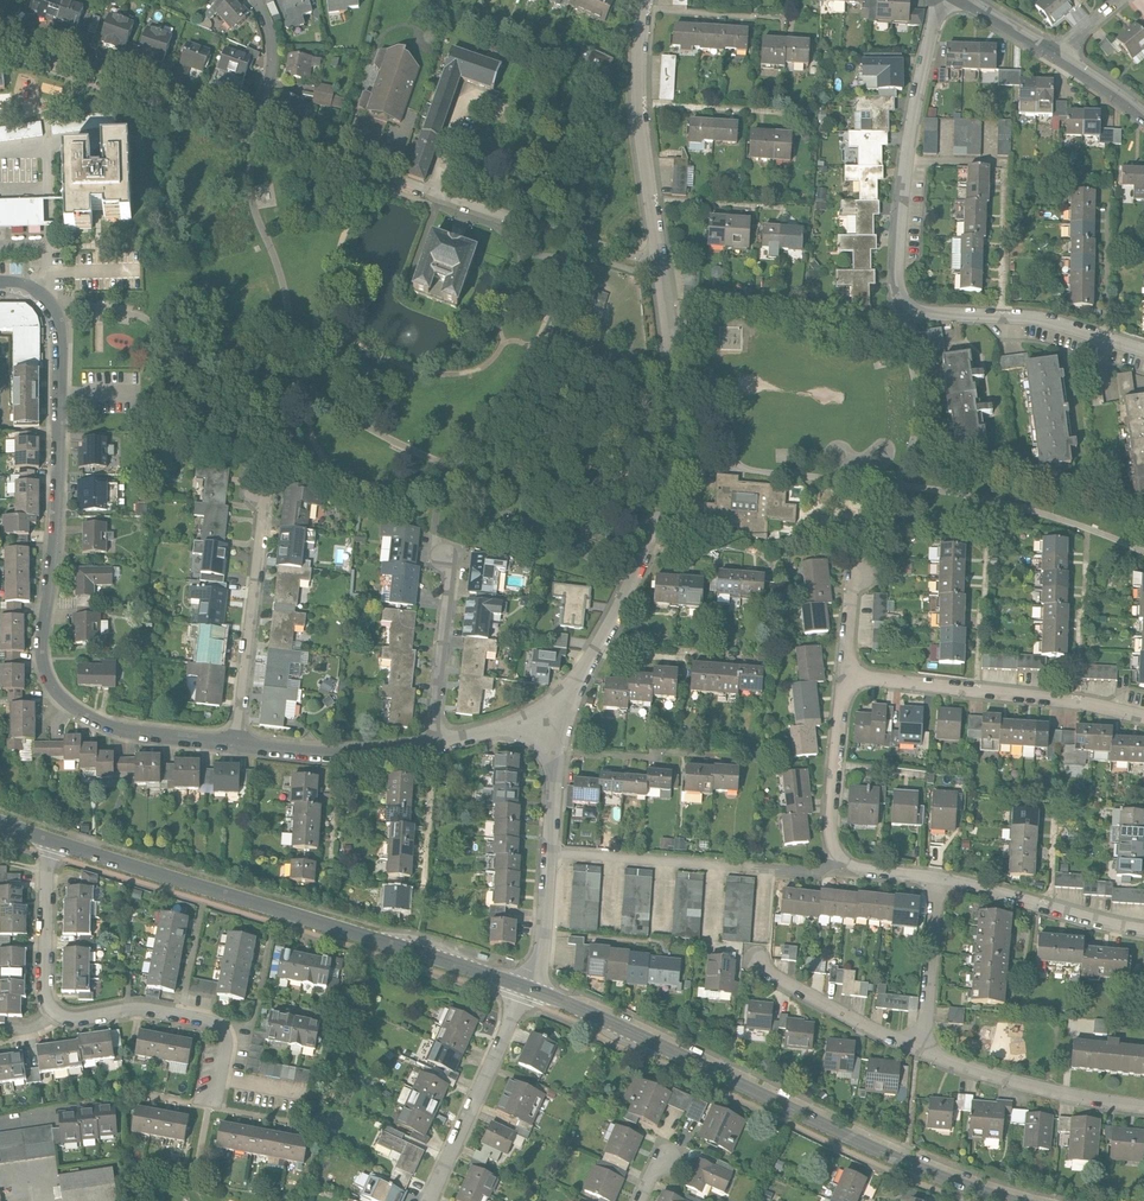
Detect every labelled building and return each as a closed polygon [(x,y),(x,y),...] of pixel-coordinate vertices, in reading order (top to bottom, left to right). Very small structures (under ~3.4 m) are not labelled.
[(51,25),(60,0),(44,0),(37,20),(51,25)] [(65,30),(74,4),(62,0),(60,0),(51,25),(65,30)] [(216,14),(236,32),(254,12),(240,0),(228,0),(216,14)] [(313,15),(309,0),(292,0),(283,2),(288,22),(285,23),(287,32),(305,27),(303,18),(313,15)] [(329,17),(347,15),(347,11),(360,10),(359,0),(327,0),(329,17)] [(548,4),(561,9),(563,5),(565,0),(549,0),(548,4)] [(582,0),(565,0),(563,5),(577,11),(582,0)] [(619,0),(582,0),(577,11),(576,13),(608,27),(619,0)] [(845,0),(828,0),(828,2),(828,7),(845,8),(845,0)] [(845,8),(864,9),(865,0),(845,0),(845,8)] [(864,9),(863,20),(878,21),(878,0),(865,0),(864,9)] [(878,21),(877,24),(895,25),(896,0),(878,0),(878,21)] [(895,25),(912,26),(913,11),(914,0),(896,0),(895,25)] [(1033,7),(1050,28),(1072,10),(1064,0),(1041,0),(1033,7)] [(1072,10),(1074,11),(1085,2),(1083,0),(1064,0),(1072,10)] [(924,10),(913,11),(912,26),(922,26),(924,10)] [(120,19),(107,14),(94,51),(107,56),(120,19)] [(135,24),(120,19),(107,56),(122,61),(135,24)] [(1114,40),(1115,42),(1110,46),(1114,52),(1117,55),(1123,51),(1131,61),(1143,51),(1143,36),(1134,24),(1114,40)] [(162,32),(147,27),(134,64),(149,69),(162,32)] [(672,47),(700,48),(701,28),(673,27),(672,47)] [(710,48),(724,48),(725,30),(701,28),(700,48),(700,50),(710,51),(710,48)] [(724,49),(746,50),(747,31),(725,30),(724,48),(724,49)] [(174,36),(162,32),(149,69),(161,73),(174,36)] [(759,39),(758,73),(784,74),(784,68),(785,39),(759,39)] [(809,40),(785,39),(784,68),(808,69),(809,40)] [(1114,52),(1110,46),(1105,40),(1097,47),(1107,58),(1114,52)] [(214,51),(187,42),(179,64),(206,74),(214,51)] [(253,55),(225,46),(216,73),(244,82),(253,55)] [(960,73),(960,48),(944,48),(944,70),(944,73),(946,73),(960,73)] [(976,73),(976,48),(960,48),(960,73),(976,73)] [(976,73),(994,73),(994,48),(976,48),(976,73)] [(394,122),(401,124),(419,69),(409,57),(405,55),(406,51),(398,49),(378,52),(374,66),(379,72),(371,95),(367,94),(363,94),(358,109),(371,114),(372,113),(374,114),(378,113),(389,117),(390,117),(392,121),(394,121),(394,122)] [(461,82),(470,56),(452,49),(436,96),(454,102),(461,82)] [(461,82),(495,93),(504,67),(470,56),(461,82)] [(287,57),(285,81),(311,83),(312,59),(287,57)] [(902,57),(861,57),(862,81),(879,81),(880,99),(895,99),(896,99),(896,79),(902,79),(902,57)] [(659,100),(673,100),(676,58),(661,58),(659,100)] [(944,73),(944,70),(937,70),(937,85),(946,85),(946,73),(944,73)] [(1020,72),(997,72),(997,86),(1017,87),(1017,82),(1020,82),(1020,72)] [(1017,109),(1035,109),(1035,82),(1020,82),(1017,82),(1017,87),(1017,109)] [(1035,109),(1053,109),(1053,104),(1053,82),(1035,82),(1035,109)] [(447,123),(454,102),(436,96),(429,117),(447,123)] [(880,99),(855,99),(855,114),(873,113),(873,131),(890,131),(890,114),(896,114),(895,99),(880,99)] [(1067,104),(1053,104),(1053,109),(1053,119),(1064,119),(1064,114),(1067,114),(1067,104)] [(111,114),(51,121),(53,133),(113,126),(111,114)] [(1082,141),(1082,114),(1067,114),(1064,114),(1064,119),(1064,140),(1082,141)] [(1099,131),(1100,114),(1082,114),(1082,141),(1099,141),(1099,131)] [(437,152),(447,123),(429,117),(419,145),(437,152)] [(936,156),(937,120),(923,119),(922,155),(936,156)] [(953,120),(952,156),(981,157),(981,121),(953,120)] [(0,128),(0,141),(43,135),(41,122),(0,128)] [(996,122),(996,157),(1011,157),(1011,122),(996,122)] [(714,125),(690,123),(689,139),(713,140),(714,125)] [(737,126),(714,125),(713,140),(723,141),(723,143),(737,144),(737,126)] [(1121,131),(1099,131),(1099,141),(1099,145),(1121,145),(1121,131)] [(750,159),(773,161),(775,135),(751,134),(750,159)] [(887,134),(847,134),(847,149),(865,149),(865,167),(882,167),(882,149),(888,149),(887,134)] [(773,161),(790,162),(791,136),(775,135),(773,161)] [(92,152),(63,153),(65,226),(65,232),(94,231),(94,212),(105,212),(105,216),(120,216),(120,221),(135,221),(133,142),(102,143),(104,178),(93,179),(92,152)] [(426,186),(437,152),(419,145),(407,180),(426,186)] [(688,161),(674,160),(672,196),(686,196),(688,161)] [(883,169),(843,169),(843,184),(861,184),(861,202),(878,201),(878,184),(884,184),(883,169)] [(988,169),(965,169),(965,187),(988,188),(988,169)] [(1121,171),(1120,192),(1132,192),(1132,202),(1143,202),(1143,187),(1143,172),(1121,171)] [(988,206),(988,188),(965,187),(964,206),(984,206),(988,206)] [(1066,204),(1092,204),(1092,190),(1066,189),(1066,204)] [(45,227),(44,201),(0,202),(0,228),(45,227)] [(880,203),(839,203),(839,218),(857,218),(857,236),(874,236),(874,218),(880,218),(880,203)] [(1066,225),(1092,225),(1092,204),(1066,204),(1066,225)] [(984,223),(984,206),(964,206),(962,206),(961,222),(984,223)] [(709,247),(724,248),(726,220),(710,219),(709,247)] [(724,248),(749,249),(750,221),(726,220),(724,248)] [(984,241),(984,223),(961,222),(961,240),(981,241),(984,241)] [(1069,243),(1091,244),(1092,225),(1066,225),(1065,243),(1069,243)] [(779,249),(780,230),(764,229),(763,248),(769,249),(769,258),(778,259),(779,249)] [(803,232),(780,230),(779,249),(802,251),(803,232)] [(441,306),(459,312),(480,253),(433,236),(412,296),(429,302),(431,297),(442,301),(441,306)] [(877,238),(836,239),(837,254),(855,253),(853,271),(871,271),(871,254),(877,254),(877,238)] [(981,259),(981,241),(961,240),(958,240),(958,259),(981,259)] [(1091,244),(1069,243),(1069,260),(1093,260),(1094,244),(1091,244)] [(981,278),(981,259),(958,259),(958,278),(981,278)] [(1093,260),(1069,260),(1069,277),(1093,277),(1093,260)] [(720,268),(715,268),(712,271),(712,278),(714,281),(719,282),(723,279),(723,272),(720,268)] [(853,271),(836,271),(836,283),(851,282),(852,306),(847,306),(847,313),(871,316),(871,306),(869,306),(869,280),(875,280),(874,271),(871,271),(853,271)] [(1093,277),(1069,277),(1068,293),(1093,294),(1093,277)] [(980,295),(981,278),(958,278),(957,294),(980,295)] [(1093,294),(1068,293),(1068,310),(1092,310),(1093,294)] [(609,298),(597,294),(594,304),(606,307),(609,298)] [(12,372),(40,372),(40,322),(36,313),(31,308),(23,305),(0,304),(0,330),(13,330),(12,372)] [(604,313),(596,311),(596,313),(586,310),(583,323),(599,328),(604,313)] [(947,359),(943,331),(928,333),(933,361),(947,359)] [(975,370),(974,359),(945,363),(947,374),(944,374),(948,404),(979,399),(978,391),(976,392),(975,385),(986,383),(985,377),(974,379),(973,370),(975,370)] [(1061,365),(1028,370),(1033,405),(1065,400),(1064,387),(1067,386),(1066,378),(1063,379),(1061,365)] [(12,372),(11,401),(39,401),(40,372),(12,372)] [(1120,403),(1135,401),(1131,376),(1116,378),(1120,403)] [(1092,407),(1105,406),(1101,379),(1088,381),(1092,407)] [(980,407),(979,399),(948,404),(951,420),(954,420),(960,459),(991,454),(987,434),(982,435),(979,419),(994,417),(993,411),(978,413),(977,407),(980,407)] [(1067,413),(1065,400),(1033,405),(1038,438),(1070,433),(1069,421),(1072,420),(1071,413),(1067,413)] [(11,401),(11,430),(39,430),(39,401),(11,401)] [(1121,406),(1126,433),(1143,430),(1143,402),(1121,406)] [(1126,433),(1131,471),(1143,469),(1143,430),(1126,433)] [(1072,447),(1070,433),(1038,438),(1043,474),(1075,469),(1073,455),(1080,454),(1079,446),(1072,447)] [(14,442),(14,457),(38,456),(38,441),(14,442)] [(109,448),(109,442),(82,442),(81,470),(110,471),(110,457),(115,457),(116,448),(109,448)] [(14,457),(14,472),(39,471),(38,456),(14,457)] [(230,471),(196,467),(194,479),(205,480),(202,505),(225,508),(230,471)] [(1131,471),(1136,504),(1143,503),(1143,469),(1131,471)] [(738,479),(717,477),(715,507),(705,506),(704,526),(738,529),(737,539),(767,541),(768,522),(795,524),(796,507),(785,507),(786,488),(738,484),(738,479)] [(107,514),(107,484),(81,484),(81,504),(78,504),(78,514),(107,514)] [(14,504),(39,504),(39,485),(14,485),(14,504)] [(282,530),(308,533),(311,509),(322,510),(323,496),(311,495),(311,491),(285,488),(280,530),(282,530)] [(14,504),(14,521),(39,521),(39,504),(14,504)] [(229,508),(225,508),(202,505),(195,505),(194,518),(204,519),(201,544),(225,546),(229,508)] [(35,529),(35,521),(14,521),(1,521),(1,540),(28,540),(27,529),(35,529)] [(82,527),(82,557),(106,557),(106,527),(82,527)] [(392,541),(389,567),(416,569),(420,531),(382,527),(381,539),(392,541)] [(315,547),(316,534),(308,533),(282,530),(278,568),(302,571),(304,546),(315,547)] [(228,547),(225,546),(201,544),(194,543),(193,556),(203,557),(200,583),(223,586),(228,547)] [(1044,560),(1070,561),(1071,544),(1045,544),(1044,560)] [(941,565),(967,566),(968,551),(941,550),(941,565)] [(28,570),(28,552),(4,552),(4,570),(28,570)] [(472,556),(468,596),(497,599),(500,578),(507,578),(509,559),(472,556)] [(827,601),(833,600),(828,558),(803,561),(808,603),(827,601)] [(1045,578),(1070,579),(1070,561),(1044,560),(1044,578),(1045,578)] [(940,582),(967,583),(967,566),(941,565),(940,582)] [(416,608),(421,570),(416,569),(389,567),(382,566),(381,579),(392,580),(389,606),(416,608)] [(311,572),(302,571),(278,568),(274,607),(295,609),(297,609),(300,582),(310,583),(311,572)] [(718,594),(741,596),(744,571),(721,569),(718,594)] [(28,587),(28,570),(4,570),(4,588),(28,587)] [(112,570),(74,570),(74,600),(94,600),(94,589),(112,589),(112,570)] [(741,596),(764,598),(767,573),(744,571),(741,596)] [(681,575),(657,573),(654,603),(679,605),(681,575)] [(705,577),(681,575),(679,605),(703,607),(705,577)] [(1045,593),(1070,594),(1070,579),(1045,578),(1045,593)] [(942,600),(966,601),(967,583),(940,582),(940,600),(942,600)] [(28,605),(28,587),(4,588),(4,605),(28,605)] [(592,591),(553,588),(552,601),(562,602),(560,629),(584,631),(586,614),(590,614),(592,591)] [(227,593),(190,589),(188,601),(199,602),(196,627),(223,630),(227,593)] [(1046,611),(1069,612),(1070,594),(1045,593),(1044,611),(1046,611)] [(887,652),(889,596),(875,595),(873,652),(887,652)] [(941,616),(967,617),(968,601),(966,601),(942,600),(941,616)] [(469,601),(465,639),(489,642),(491,620),(502,621),(503,604),(469,601)] [(827,601),(808,603),(802,604),(806,632),(831,629),(827,601)] [(295,616),(295,609),(274,607),(273,613),(295,616)] [(1045,628),(1070,628),(1071,612),(1069,612),(1046,611),(1045,628)] [(389,651),(412,653),(416,615),(382,612),(381,624),(392,625),(389,651)] [(23,613),(0,613),(0,631),(23,631),(23,613)] [(295,616),(273,613),(268,652),(292,655),(295,628),(305,629),(306,617),(295,616)] [(942,634),(967,635),(967,617),(941,616),(941,634),(942,634)] [(101,646),(101,618),(71,618),(72,647),(101,646)] [(227,631),(223,630),(196,627),(188,626),(187,639),(198,640),(195,666),(222,669),(227,631)] [(1045,645),(1070,646),(1070,628),(1045,628),(1045,645)] [(23,631),(0,631),(0,650),(24,650),(23,631)] [(942,651),(967,651),(968,635),(967,635),(942,634),(942,651)] [(465,639),(461,678),(485,680),(487,656),(498,657),(499,643),(489,642),(465,639)] [(541,658),(561,660),(569,661),(570,645),(555,644),(554,651),(542,650),(541,658)] [(817,681),(826,680),(822,645),(796,648),(801,683),(817,681)] [(1045,658),(1044,661),(1046,661),(1069,662),(1070,646),(1045,645),(1045,658)] [(389,689),(412,692),(417,654),(412,653),(389,651),(383,650),(382,662),(392,664),(389,689)] [(942,651),(941,669),(967,669),(967,651),(942,651)] [(302,656),(292,655),(268,652),(264,689),(288,692),(291,666),(301,667),(302,656)] [(533,657),(531,681),(535,681),(549,683),(550,675),(560,676),(561,660),(541,658),(533,657)] [(1044,661),(1045,658),(982,658),(982,672),(1046,672),(1046,661),(1044,661)] [(741,664),(693,661),(691,691),(739,694),(739,689),(741,664)] [(77,667),(77,690),(115,690),(115,662),(103,662),(103,667),(77,667)] [(24,688),(23,663),(0,663),(0,688),(24,688)] [(766,666),(741,664),(739,689),(764,691),(766,666)] [(225,670),(222,669),(195,666),(188,665),(187,677),(197,678),(194,705),(221,708),(225,670)] [(677,697),(680,667),(655,665),(654,673),(652,695),(677,697)] [(1117,665),(1081,665),(1080,679),(1116,680),(1117,665)] [(631,671),(630,678),(628,701),(652,703),(652,695),(654,673),(631,671)] [(628,701),(630,678),(607,676),(605,707),(628,709),(628,701)] [(457,717),(480,719),(482,693),(493,694),(495,681),(485,680),(461,678),(457,717)] [(822,723),(817,681),(801,683),(792,684),(797,726),(816,724),(822,723)] [(416,692),(412,692),(389,689),(383,688),(381,701),(391,702),(389,728),(412,731),(416,692)] [(298,693),(288,692),(264,689),(260,728),(283,730),(286,704),(297,705),(298,693)] [(9,701),(9,719),(34,719),(34,700),(9,701)] [(885,744),(888,703),(873,702),(872,713),(857,712),(855,742),(885,744)] [(922,744),(925,706),(902,705),(899,743),(922,744)] [(937,738),(961,740),(963,708),(939,706),(937,738)] [(997,740),(998,718),(999,713),(980,712),(980,716),(979,739),(997,740)] [(979,739),(980,716),(967,715),(966,738),(979,739)] [(1009,747),(1010,719),(998,718),(997,746),(1009,747)] [(9,719),(9,738),(31,738),(34,738),(34,719),(9,719)] [(1021,747),(1022,719),(1010,719),(1009,747),(1021,747)] [(1034,748),(1035,720),(1022,719),(1021,747),(1034,748)] [(1046,729),(1047,720),(1035,720),(1034,748),(1046,748),(1046,729)] [(1091,724),(1074,723),(1074,730),(1073,749),(1090,750),(1091,724)] [(819,753),(816,724),(797,726),(790,727),(794,756),(819,753)] [(1110,725),(1091,724),(1090,750),(1108,751),(1109,734),(1110,725)] [(1073,749),(1074,730),(1046,729),(1046,748),(1045,758),(1054,758),(1055,744),(1064,744),(1063,765),(1072,765),(1073,749)] [(62,734),(62,740),(62,755),(62,759),(80,758),(79,742),(79,733),(62,734)] [(1129,735),(1109,734),(1108,751),(1108,761),(1127,762),(1129,735)] [(1129,735),(1127,762),(1143,763),(1143,736),(1129,735)] [(32,756),(31,741),(31,738),(9,738),(3,738),(3,749),(17,749),(17,765),(32,765),(32,756)] [(62,740),(31,741),(32,756),(62,755),(62,740)] [(95,741),(79,742),(80,758),(80,768),(95,767),(95,750),(95,741)] [(112,750),(95,750),(95,767),(95,776),(112,776),(112,771),(112,756),(112,750)] [(146,752),(133,752),(133,756),(133,771),(133,783),(146,783),(146,752)] [(160,752),(146,752),(146,783),(160,783),(160,779),(160,762),(160,752)] [(495,752),(494,768),(519,770),(520,753),(495,752)] [(133,756),(112,756),(112,771),(133,771),(133,756)] [(186,756),(173,756),(173,762),(173,779),(173,786),(186,786),(186,756)] [(199,756),(186,756),(186,786),(199,786),(199,768),(199,756)] [(226,761),(213,761),(213,768),(213,790),(226,790),(226,761)] [(239,761),(226,761),(226,790),(238,791),(239,786),(239,768),(239,761)] [(173,762),(160,762),(160,779),(173,779),(173,762)] [(714,789),(715,766),(687,763),(685,790),(713,792),(714,789)] [(739,791),(741,766),(715,764),(715,766),(714,789),(739,791)] [(672,790),(673,769),(649,767),(649,775),(648,788),(672,790)] [(213,768),(199,768),(199,786),(199,790),(213,790),(213,768)] [(255,768),(239,768),(239,786),(255,786),(255,768)] [(494,768),(494,786),(519,787),(519,770),(494,768)] [(814,811),(809,768),(783,771),(788,814),(808,812),(814,811)] [(388,770),(387,787),(413,789),(414,772),(388,770)] [(285,786),(318,789),(319,775),(286,772),(285,786)] [(625,773),(601,772),(601,779),(600,792),(624,793),(625,773)] [(649,775),(625,773),(624,793),(647,795),(648,788),(649,775)] [(600,792),(601,779),(576,777),(575,786),(574,799),(599,801),(600,792)] [(574,799),(575,786),(568,785),(566,807),(573,807),(574,799)] [(851,785),(849,824),(878,826),(879,804),(880,787),(851,785)] [(294,801),(317,802),(318,789),(285,786),(284,800),(294,801)] [(493,803),(495,803),(518,805),(519,787),(494,786),(493,803)] [(387,787),(386,804),(412,805),(413,789),(387,787)] [(887,787),(880,787),(879,804),(886,805),(887,787)] [(895,789),(893,823),(917,824),(918,805),(919,790),(895,789)] [(934,790),(932,828),(956,830),(959,791),(934,790)] [(320,817),(321,803),(317,802),(294,801),(293,816),(320,817)] [(494,820),(495,820),(519,822),(520,805),(518,805),(495,803),(494,820)] [(386,804),(385,821),(388,821),(411,822),(412,805),(386,804)] [(1036,826),(1036,809),(1009,808),(1009,824),(1036,826)] [(1143,823),(1143,809),(1118,808),(1117,824),(1143,826),(1143,823)] [(808,812),(788,814),(782,815),(786,844),(811,841),(808,812)] [(319,832),(320,817),(293,816),(292,831),(319,832)] [(495,820),(494,836),(519,837),(520,822),(519,822),(495,820)] [(388,821),(387,837),(413,839),(414,822),(411,822),(388,821)] [(1035,842),(1036,826),(1009,824),(1008,841),(1035,842)] [(1143,842),(1143,826),(1117,824),(1116,841),(1143,842)] [(318,847),(319,832),(292,831),(291,845),(318,847)] [(493,854),(496,854),(519,856),(519,837),(494,836),(493,854)] [(387,837),(386,854),(412,856),(413,839),(387,837)] [(1034,859),(1035,842),(1008,841),(1007,857),(1034,859)] [(1142,859),(1143,842),(1116,841),(1115,857),(1142,859)] [(386,854),(385,871),(411,872),(412,856),(386,854)] [(495,870),(520,872),(521,856),(519,856),(496,854),(495,870)] [(1034,875),(1034,859),(1007,857),(1007,874),(1034,875)] [(1141,875),(1142,859),(1115,857),(1114,873),(1141,875)] [(291,858),(289,879),(314,881),(316,860),(291,858)] [(574,863),(569,929),(597,931),(602,865),(574,863)] [(6,886),(6,881),(20,881),(20,873),(6,873),(6,865),(0,865),(0,886),(6,886)] [(625,867),(620,933),(648,935),(653,869),(625,867)] [(80,870),(80,885),(92,885),(97,885),(97,874),(80,870)] [(494,886),(495,886),(519,888),(520,872),(495,870),(494,886)] [(677,870),(672,936),(699,939),(704,873),(677,870)] [(1055,872),(1054,887),(1082,888),(1083,880),(1083,874),(1055,872)] [(727,875),(722,941),(749,943),(754,877),(727,875)] [(1113,882),(1083,880),(1082,888),(1082,894),(1112,896),(1112,888),(1113,882)] [(80,885),(65,885),(65,900),(89,900),(92,900),(92,885),(80,885)] [(383,907),(408,908),(409,887),(385,885),(383,907)] [(0,886),(0,905),(21,905),(21,886),(6,886),(0,886)] [(495,886),(494,905),(505,906),(519,907),(520,888),(519,888),(495,886)] [(794,915),(797,888),(784,887),(781,913),(794,915)] [(819,915),(831,916),(834,889),(822,887),(822,891),(819,915)] [(806,916),(809,889),(797,888),(794,915),(806,916)] [(1112,888),(1112,896),(1111,902),(1143,904),(1143,890),(1112,888)] [(822,891),(809,889),(806,916),(819,918),(819,915),(822,891)] [(846,890),(834,889),(831,916),(843,917),(846,890)] [(859,891),(846,890),(843,917),(856,919),(857,917),(859,891)] [(868,918),(872,891),(860,890),(859,891),(857,917),(868,918)] [(880,920),(883,892),(872,891),(868,918),(880,920)] [(897,894),(883,892),(880,920),(894,921),(897,894)] [(905,926),(908,894),(897,893),(897,894),(894,921),(894,925),(905,926)] [(921,895),(908,894),(905,926),(918,927),(921,895)] [(65,900),(62,900),(63,917),(89,917),(89,900),(65,900)] [(0,905),(0,920),(25,920),(25,905),(21,905),(0,905)] [(492,920),(504,921),(505,906),(494,905),(490,905),(489,920),(492,920)] [(186,928),(188,916),(159,910),(157,923),(186,928)] [(976,910),(972,957),(1006,960),(1010,912),(976,910)] [(89,917),(63,917),(63,934),(79,934),(89,934),(89,917)] [(25,920),(0,920),(0,934),(25,934),(25,920)] [(492,920),(490,944),(516,945),(517,921),(504,921),(492,920)] [(183,941),(186,928),(157,923),(155,935),(183,941)] [(253,949),(255,936),(227,931),(224,943),(253,949)] [(1081,936),(1037,933),(1034,966),(1079,970),(1081,945),(1081,936)] [(89,934),(79,934),(79,947),(89,948),(93,947),(93,934),(89,934)] [(181,953),(183,941),(155,935),(152,948),(181,953)] [(585,937),(569,935),(568,943),(576,944),(573,977),(587,979),(588,976),(591,944),(584,944),(585,937)] [(251,961),(253,949),(224,943),(222,956),(251,961)] [(591,943),(591,944),(588,976),(608,978),(611,947),(611,945),(591,943)] [(781,959),(797,960),(798,946),(783,944),(781,959)] [(1127,949),(1081,945),(1079,970),(1078,976),(1125,980),(1127,949)] [(79,947),(62,947),(62,961),(89,961),(89,948),(79,947)] [(630,949),(611,947),(608,978),(608,980),(627,982),(630,952),(630,949)] [(24,966),(24,948),(0,948),(0,966),(24,966)] [(178,966),(181,953),(152,948),(150,961),(178,966)] [(293,951),(281,949),(275,978),(288,980),(293,951)] [(306,953),(293,951),(288,980),(300,983),(306,953)] [(650,953),(630,952),(627,982),(627,984),(647,986),(647,984),(650,956),(650,953)] [(318,956),(306,953),(300,983),(313,985),(318,956)] [(248,974),(251,961),(222,956),(220,969),(248,974)] [(331,958),(318,956),(313,985),(326,987),(331,958)] [(681,958),(650,956),(647,984),(668,986),(667,990),(681,992),(682,983),(679,983),(681,958)] [(709,956),(707,974),(734,977),(736,958),(709,956)] [(812,973),(826,974),(827,958),(813,957),(812,973)] [(1006,960),(972,957),(968,1001),(1003,1004),(1006,960)] [(88,976),(89,961),(62,961),(61,976),(88,976)] [(176,979),(178,966),(150,961),(147,973),(176,979)] [(842,995),(867,997),(869,982),(855,981),(856,970),(838,968),(839,965),(831,964),(829,982),(843,984),(842,995)] [(23,981),(24,966),(0,966),(0,980),(23,981)] [(246,987),(248,974),(220,969),(217,981),(246,987)] [(173,991),(176,979),(147,973),(145,986),(157,988),(173,991)] [(707,974),(705,992),(732,995),(734,977),(707,974)] [(88,991),(88,976),(61,976),(61,991),(78,991),(88,991)] [(23,996),(23,981),(0,980),(0,995),(20,996),(23,996)] [(191,989),(215,994),(217,984),(193,980),(191,989)] [(243,999),(246,987),(217,981),(217,984),(215,994),(243,999)] [(877,1007),(918,1012),(920,992),(911,991),(910,995),(886,993),(887,984),(879,984),(877,1007)] [(157,988),(145,986),(143,992),(155,995),(157,988)] [(20,996),(0,995),(0,1015),(19,1016),(20,996)] [(771,1020),(773,1002),(749,1000),(746,1029),(770,1031),(771,1020)] [(468,1015),(479,1019),(485,1021),(489,1010),(472,1004),(468,1015)] [(471,1036),(479,1019),(468,1015),(449,1006),(441,1023),(471,1036)] [(965,1008),(948,1007),(948,1015),(964,1016),(965,1008)] [(265,1039),(264,1041),(278,1043),(283,1014),(270,1011),(265,1039)] [(779,1021),(771,1020),(770,1031),(770,1038),(778,1039),(779,1028),(786,1029),(787,1019),(788,1014),(780,1013),(779,1021)] [(283,1014),(278,1043),(291,1045),(296,1016),(283,1014)] [(296,1016),(291,1045),(302,1048),(308,1018),(296,1016)] [(308,1018),(302,1048),(314,1050),(320,1021),(308,1018)] [(815,1022),(787,1019),(786,1029),(784,1048),(812,1051),(815,1022)] [(463,1054),(471,1036),(441,1023),(434,1040),(463,1054)] [(157,1032),(139,1029),(134,1055),(152,1058),(157,1032)] [(109,1030),(92,1033),(96,1059),(113,1056),(109,1030)] [(532,1031),(517,1062),(544,1074),(558,1043),(532,1031)] [(174,1036),(157,1032),(152,1058),(169,1062),(174,1036)] [(92,1033),(76,1035),(77,1040),(79,1061),(96,1059),(92,1033)] [(192,1039),(174,1036),(169,1062),(187,1065),(192,1039)] [(260,1061),(264,1041),(265,1039),(252,1037),(246,1072),(301,1082),(303,1069),(260,1061)] [(1070,1070),(1143,1077),(1143,1047),(1117,1044),(1118,1039),(1105,1037),(1104,1043),(1073,1040),(1070,1070)] [(857,1040),(828,1038),(825,1070),(853,1073),(857,1040)] [(62,1042),(66,1068),(80,1066),(79,1061),(77,1040),(62,1042)] [(455,1071),(463,1054),(434,1040),(426,1058),(444,1066),(455,1071)] [(48,1044),(51,1070),(66,1068),(62,1042),(48,1044)] [(38,1067),(38,1071),(51,1070),(48,1044),(35,1045),(38,1067)] [(12,1081),(25,1079),(23,1069),(21,1053),(8,1054),(12,1081)] [(12,1081),(8,1054),(0,1055),(0,1082),(12,1081)] [(869,1058),(865,1092),(897,1095),(899,1065),(900,1061),(869,1058)] [(910,1066),(899,1065),(897,1095),(896,1101),(906,1102),(910,1066)] [(439,1079),(450,1084),(457,1087),(463,1074),(455,1071),(444,1066),(439,1079)] [(38,1067),(23,1069),(25,1079),(25,1083),(40,1081),(38,1071),(38,1067)] [(442,1101),(450,1084),(439,1079),(420,1071),(413,1088),(442,1101)] [(626,1090),(666,1108),(668,1104),(673,1093),(633,1075),(626,1090)] [(535,1089),(510,1077),(503,1093),(539,1109),(545,1096),(546,1094),(535,1089)] [(546,1094),(545,1096),(554,1100),(557,1092),(537,1083),(535,1089),(546,1094)] [(434,1118),(442,1101),(413,1088),(405,1105),(434,1118)] [(675,1089),(673,1093),(668,1104),(686,1113),(685,1117),(700,1123),(708,1104),(675,1089)] [(640,1117),(658,1125),(666,1108),(626,1090),(623,1098),(632,1102),(628,1112),(640,1117)] [(532,1125),(539,1109),(503,1093),(496,1109),(532,1125)] [(956,1101),(953,1101),(952,1110),(969,1111),(970,1100),(972,1100),(973,1095),(957,1094),(956,1101)] [(926,1128),(951,1130),(952,1110),(953,1101),(953,1099),(928,1097),(926,1128)] [(969,1111),(967,1139),(1001,1142),(1003,1114),(1011,1115),(1011,1109),(1012,1101),(995,1100),(995,1102),(972,1100),(970,1100),(969,1111)] [(98,1135),(116,1134),(115,1103),(96,1104),(96,1106),(98,1135)] [(427,1135),(434,1118),(405,1105),(397,1122),(418,1131),(427,1135)] [(697,1138),(732,1153),(747,1120),(712,1105),(697,1138)] [(98,1135),(96,1106),(79,1107),(79,1110),(80,1138),(98,1137),(98,1135)] [(153,1109),(135,1106),(130,1132),(148,1135),(153,1109)] [(170,1112),(153,1109),(148,1135),(166,1138),(170,1112)] [(1028,1110),(1011,1109),(1011,1115),(1010,1124),(1023,1125),(1024,1113),(1028,1113),(1028,1110)] [(80,1138),(79,1110),(59,1111),(61,1128),(61,1142),(62,1142),(80,1141),(80,1138)] [(636,1125),(640,1117),(628,1112),(626,1111),(623,1119),(636,1125)] [(188,1115),(170,1112),(166,1138),(183,1142),(188,1115)] [(1022,1148),(1049,1151),(1052,1115),(1028,1113),(1024,1113),(1023,1125),(1022,1148)] [(1069,1117),(1058,1117),(1057,1132),(1068,1132),(1069,1117)] [(1096,1163),(1100,1119),(1069,1117),(1068,1132),(1066,1161),(1096,1163)] [(532,1125),(519,1119),(515,1130),(518,1131),(516,1134),(527,1139),(532,1125)] [(501,1152),(507,1155),(516,1134),(518,1131),(515,1130),(491,1120),(481,1144),(484,1145),(481,1153),(489,1156),(497,1160),(501,1152)] [(237,1125),(220,1121),(215,1147),(232,1151),(237,1125)] [(255,1128),(237,1125),(232,1151),(250,1154),(255,1128)] [(630,1164),(632,1165),(644,1137),(615,1125),(603,1153),(605,1154),(630,1164)] [(55,1156),(55,1146),(52,1129),(52,1126),(0,1134),(0,1164),(55,1156)] [(1143,1140),(1143,1130),(1111,1127),(1110,1140),(1108,1160),(1142,1163),(1143,1140)] [(63,1146),(62,1142),(61,1142),(61,1128),(52,1129),(55,1146),(63,1146)] [(273,1131),(255,1128),(250,1154),(268,1157),(273,1131)] [(290,1135),(273,1131),(268,1157),(285,1161),(290,1135)] [(431,1137),(427,1135),(418,1131),(415,1137),(428,1143),(431,1137)] [(406,1192),(424,1151),(383,1132),(377,1145),(401,1155),(388,1184),(406,1192)] [(308,1138),(290,1135),(285,1161),(303,1164),(308,1138)] [(483,1170),(489,1156),(481,1153),(477,1151),(471,1165),(483,1170)] [(599,1160),(596,1166),(624,1179),(627,1173),(626,1172),(630,1164),(605,1154),(602,1161),(599,1160)] [(698,1157),(685,1186),(703,1193),(706,1185),(725,1194),(734,1174),(732,1173),(716,1165),(698,1157)] [(716,1165),(732,1173),(735,1167),(718,1160),(716,1165)] [(483,1170),(471,1165),(463,1184),(491,1195),(499,1177),(483,1170)] [(607,1200),(615,1200),(625,1179),(624,1179),(596,1166),(594,1165),(582,1190),(607,1200)] [(58,1177),(61,1200),(116,1200),(112,1169),(58,1177)] [(846,1169),(839,1185),(862,1195),(869,1179),(846,1169)] [(406,1192),(388,1184),(370,1175),(360,1196),(370,1200),(402,1200),(406,1192)] [(491,1195),(463,1184),(456,1200),(488,1200),(491,1195)] [(832,1200),(859,1200),(862,1195),(839,1185),(832,1200)] [(658,1200),(687,1200),(684,1200),(663,1190),(658,1200)]
